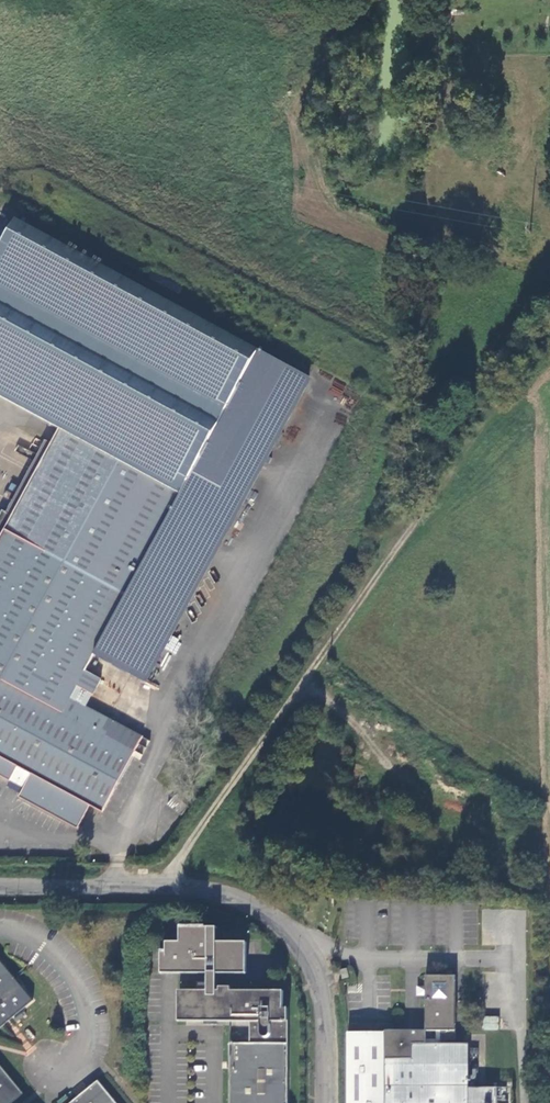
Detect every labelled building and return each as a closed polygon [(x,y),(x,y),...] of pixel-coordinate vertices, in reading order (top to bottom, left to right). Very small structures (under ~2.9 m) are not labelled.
[(93,657),(150,689),(317,387),(20,220),(0,255),(0,399),(61,433),(13,517),(3,511),(0,517),(0,777),(21,789),(16,798),(74,831),(86,809),(99,816),(142,741),(85,709),(69,700),(85,671),(93,657)] [(101,680),(85,671),(69,700),(85,709),(101,680)] [(140,759),(134,756),(131,760),(138,764),(140,759)] [(214,938),(214,924),(203,924),(203,922),(177,922),(177,939),(164,939),(164,947),(159,947),(159,970),(206,970),(206,979),(215,979),(214,970),(244,970),(244,938),(214,938)] [(32,1002),(0,963),(0,1029),(32,1002)] [(348,970),(339,973),(341,979),(350,975),(348,970)] [(468,1045),(440,1045),(440,1032),(445,1032),(445,1040),(455,1040),(455,978),(426,978),(426,989),(419,989),(419,996),(425,996),(426,1031),(385,1031),(385,1057),(393,1057),(394,1102),(469,1102),(469,1090),(468,1045)] [(228,1040),(228,1102),(287,1102),(286,1003),(281,1003),(278,1003),(278,996),(277,996),(277,989),(213,989),(213,987),(215,987),(215,979),(206,979),(206,987),(208,987),(208,990),(185,990),(185,993),(184,993),(184,1011),(185,1011),(185,1015),(251,1014),(251,1017),(251,1022),(248,1022),(248,1035),(251,1035),(251,1039),(228,1040)] [(213,987),(213,989),(277,989),(277,996),(278,996),(278,1003),(281,1003),(281,986),(215,987),(213,987)] [(251,1017),(251,1014),(185,1015),(185,1011),(184,1011),(184,993),(185,993),(185,990),(208,990),(208,987),(206,987),(176,987),(177,1018),(251,1017)] [(498,1030),(498,1016),(483,1016),(482,1029),(498,1030)] [(345,1102),(385,1102),(385,1057),(385,1031),(344,1032),(345,1102)] [(385,1102),(394,1102),(393,1057),(385,1057),(385,1102)] [(24,1094),(0,1066),(0,1102),(13,1102),(24,1094)] [(96,1076),(64,1102),(119,1102),(96,1076)] [(469,1102),(497,1102),(497,1090),(469,1090),(469,1102)]
